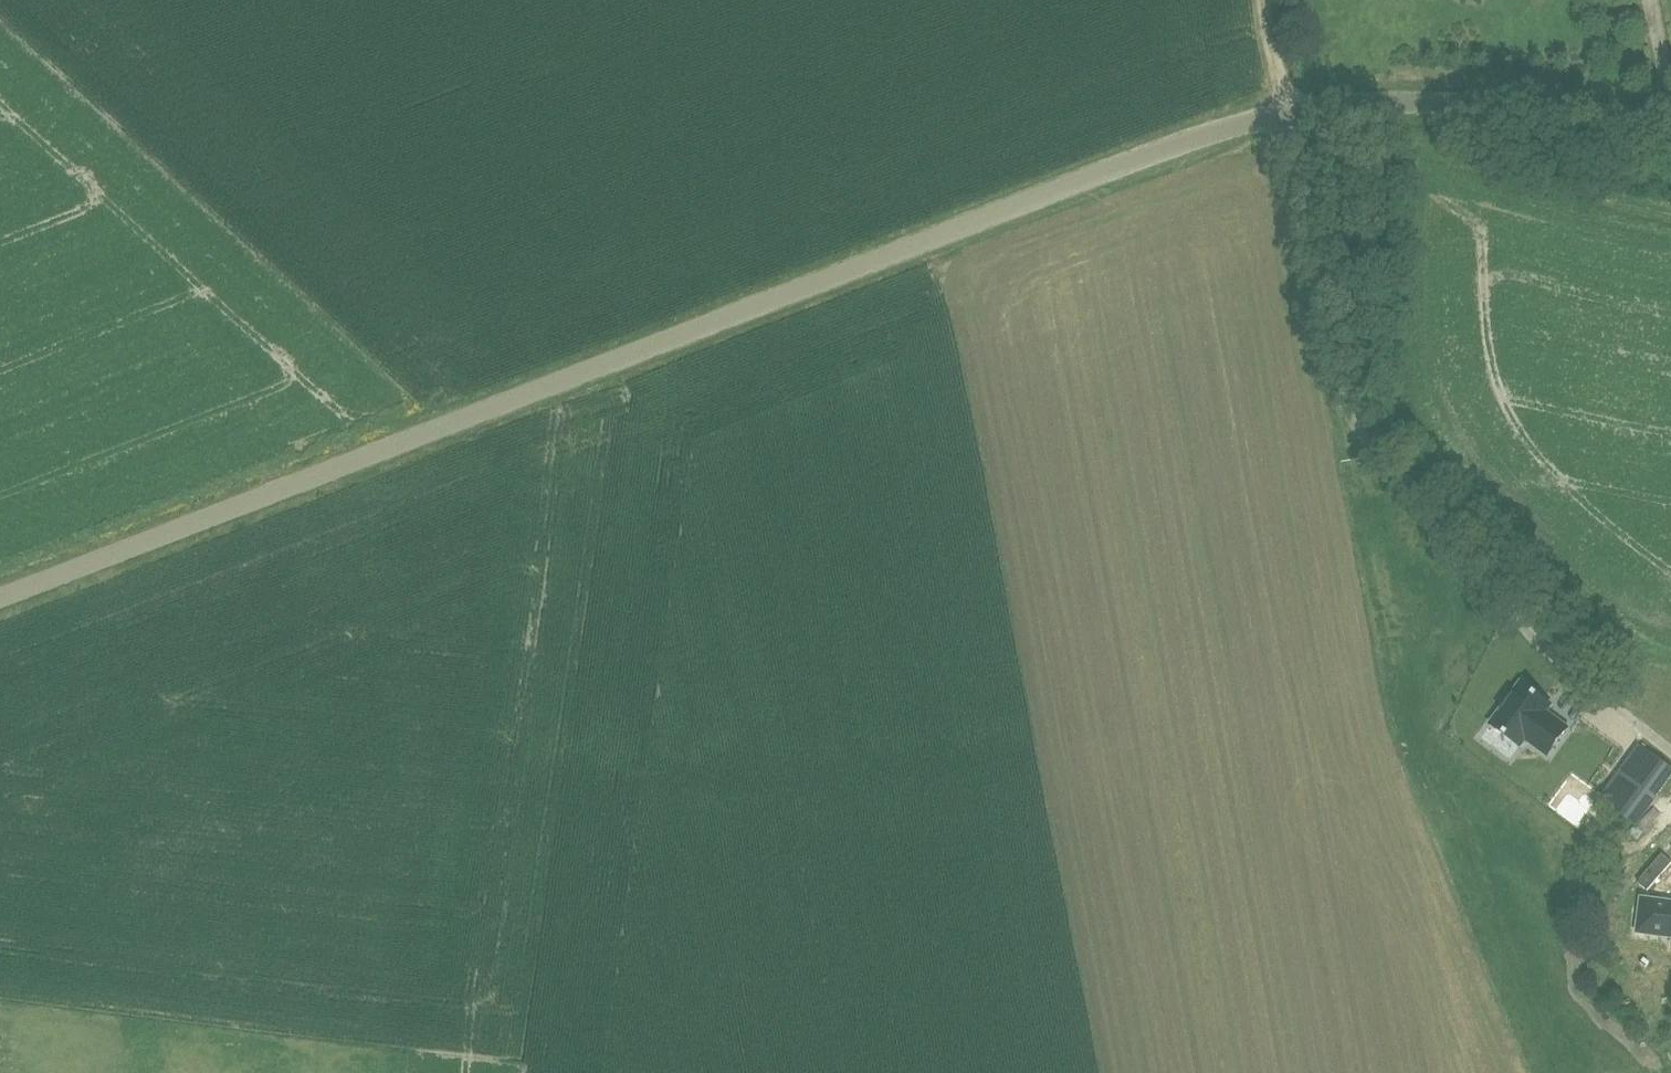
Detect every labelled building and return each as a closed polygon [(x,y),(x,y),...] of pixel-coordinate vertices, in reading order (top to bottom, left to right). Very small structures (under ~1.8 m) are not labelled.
[(1522,691),(1489,732),(1517,754),(1521,748),(1543,767),(1563,741),(1541,722),(1547,712),(1522,691)] [(1670,785),(1670,759),(1645,743),(1609,801),(1646,825),(1670,785)] [(1629,863),(1644,875),(1664,850),(1649,838),(1629,863)] [(1610,888),(1618,902),(1631,894),(1623,880),(1610,888)] [(1643,903),(1643,930),(1670,931),(1670,903),(1643,903)]
